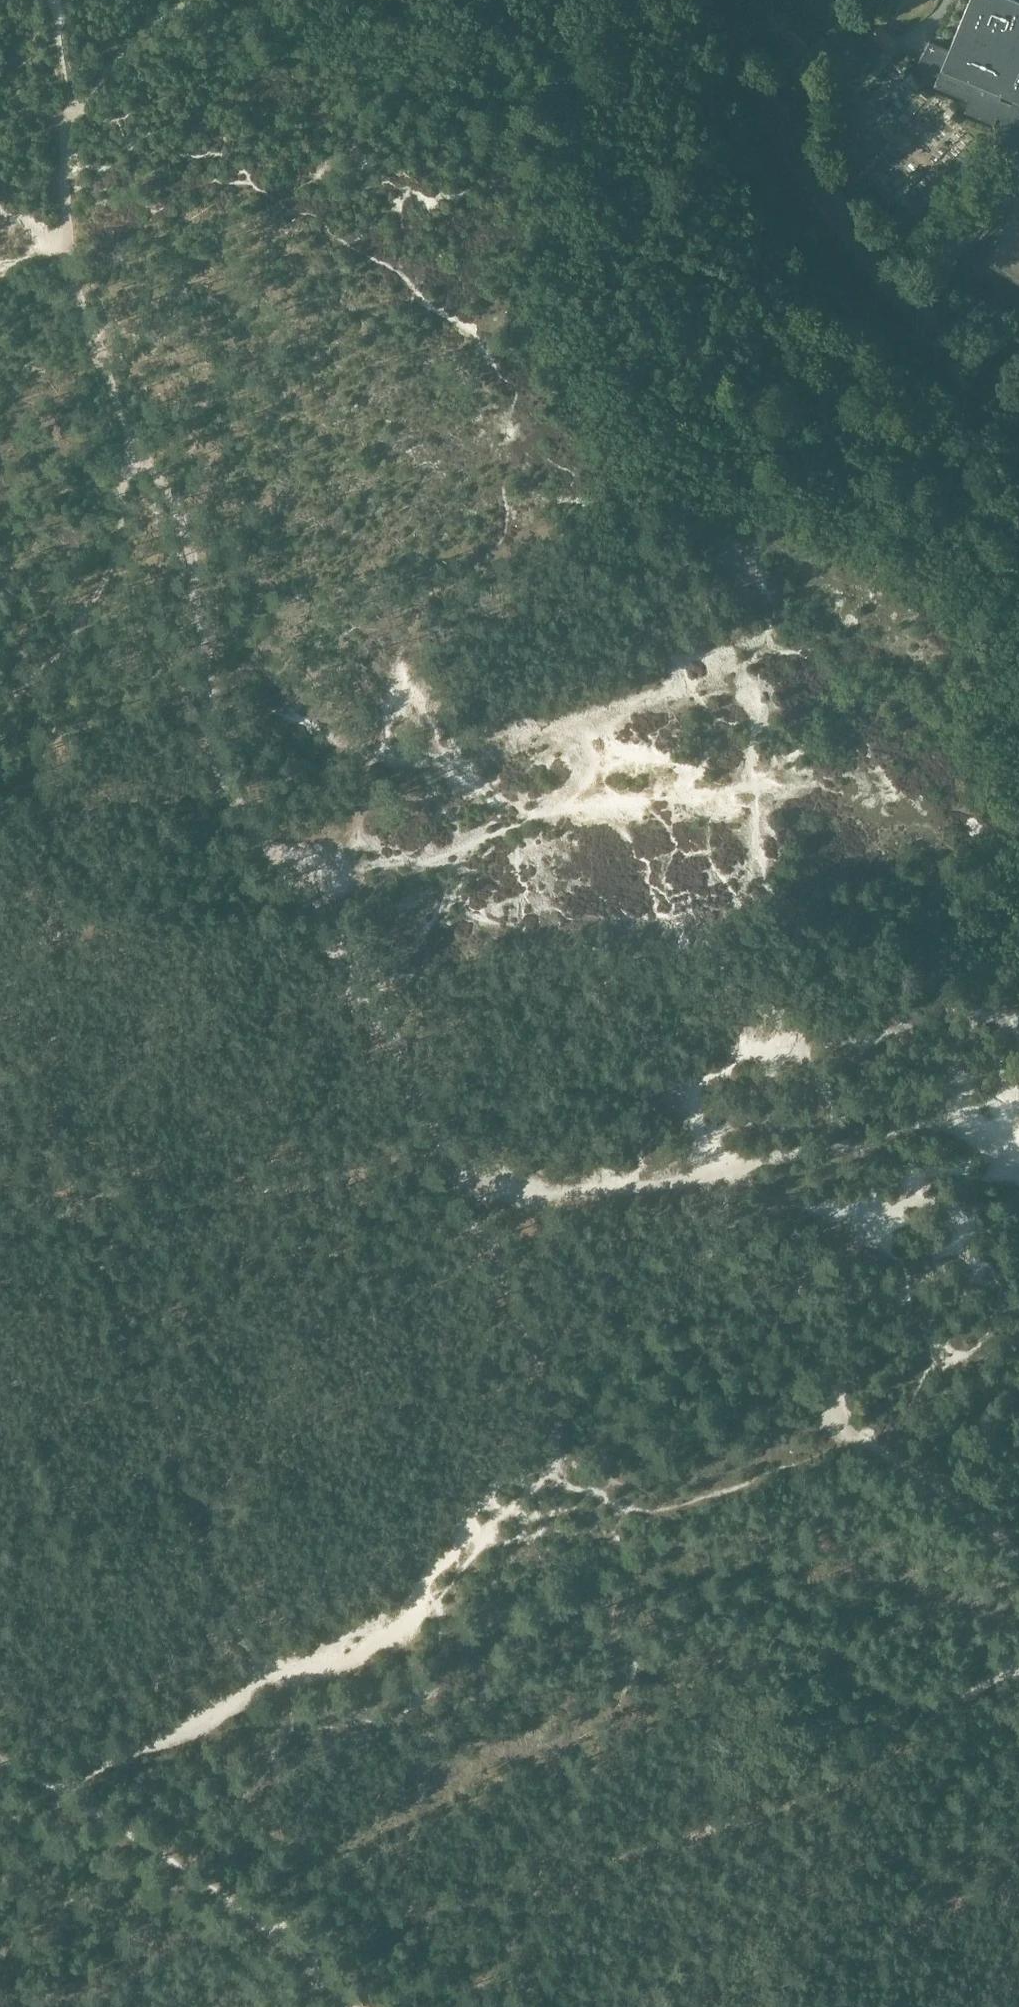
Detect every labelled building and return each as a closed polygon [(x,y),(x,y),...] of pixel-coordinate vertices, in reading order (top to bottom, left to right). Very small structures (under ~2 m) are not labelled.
[(1017,0),(969,0),(948,49),(928,42),(916,67),(938,76),(934,86),(969,101),(964,112),(993,124),(996,117),(1018,126),(1018,1),(1017,0)] [(1005,226),(1006,227),(1009,229),(994,244),(994,245),(995,245),(998,247),(985,263),(986,264),(1018,275),(1018,216),(1005,226)]
